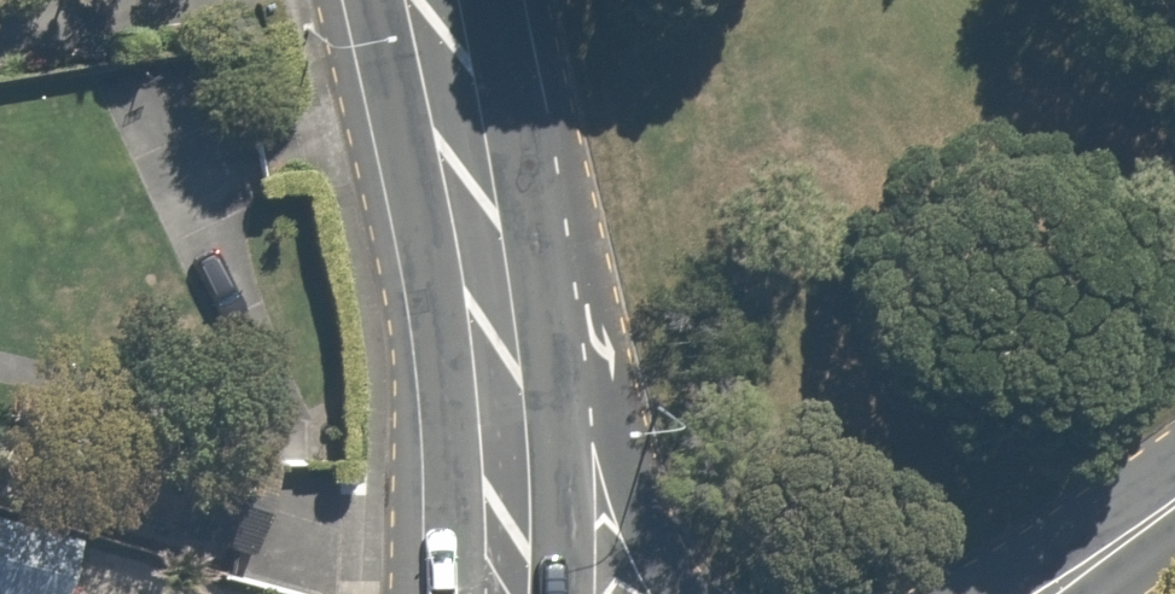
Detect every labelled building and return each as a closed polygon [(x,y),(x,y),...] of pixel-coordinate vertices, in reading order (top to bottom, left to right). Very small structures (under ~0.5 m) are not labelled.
[(0,516),(0,593),(85,593),(99,540),(0,516)]
